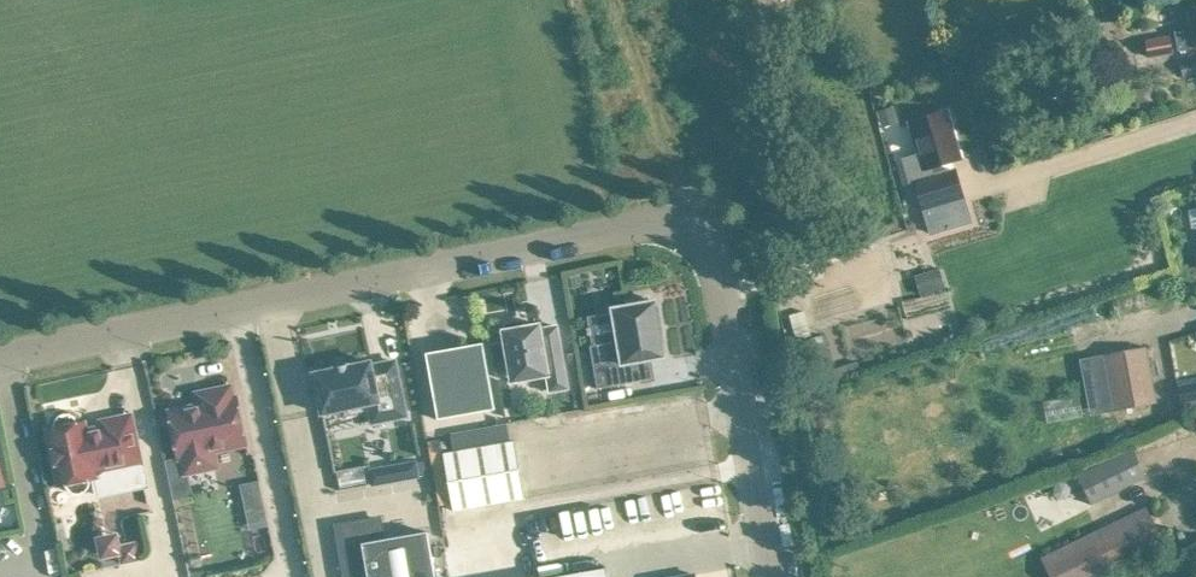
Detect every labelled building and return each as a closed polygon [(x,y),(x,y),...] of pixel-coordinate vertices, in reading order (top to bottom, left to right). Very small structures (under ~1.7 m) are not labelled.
[(1175,33),(1178,51),(1195,48),(1195,8),(1189,9),(1192,29),(1175,32),(1175,33)] [(1171,37),(1146,42),(1149,57),(1173,52),(1171,37)] [(1184,77),(1195,73),(1195,57),(1180,62),(1184,77)] [(893,107),(877,112),(881,125),(897,120),(893,107)] [(909,121),(919,152),(902,156),(909,185),(917,183),(917,181),(935,176),(932,167),(961,158),(956,143),(952,144),(949,132),(953,131),(947,112),(939,115),(938,112),(909,121)] [(917,181),(917,183),(932,233),(970,222),(955,170),(935,176),(917,181)] [(939,269),(914,276),(920,296),(945,288),(939,269)] [(617,341),(590,347),(598,389),(655,378),(651,358),(665,356),(656,301),(649,303),(647,297),(628,301),(627,305),(614,308),(617,341)] [(808,324),(803,311),(789,315),(793,329),(808,324)] [(503,328),(512,383),(548,377),(550,392),(570,388),(559,324),(542,327),(542,322),(524,325),(523,319),(506,321),(507,328),(503,328)] [(833,369),(823,334),(797,342),(808,378),(833,371),(833,369)] [(484,343),(426,353),(438,419),(495,409),(484,343)] [(1104,354),(1115,410),(1157,402),(1147,346),(1104,354)] [(370,403),(374,423),(407,416),(396,361),(372,366),(371,362),(351,367),(350,365),(347,365),(348,368),(338,370),(338,367),(335,368),(335,370),(314,374),(323,413),(370,403)] [(858,361),(833,369),(833,371),(836,379),(861,371),(858,361)] [(1195,406),(1195,383),(1194,383),(1177,386),(1182,412),(1195,406)] [(587,400),(587,385),(570,386),(571,401),(587,400)] [(197,394),(200,405),(169,411),(179,459),(181,459),(181,458),(183,458),(186,472),(185,472),(185,473),(218,467),(217,465),(217,466),(214,451),(247,444),(237,397),(234,398),(231,387),(197,394)] [(55,428),(48,430),(48,431),(49,431),(60,484),(59,485),(59,486),(67,485),(67,487),(70,491),(75,493),(80,493),(85,491),(89,487),(90,482),(97,479),(101,499),(146,489),(142,463),(141,461),(132,417),(132,415),(102,422),(102,423),(103,423),(104,427),(98,428),(99,430),(87,432),(85,424),(85,422),(78,424),(78,422),(77,420),(76,419),(74,418),(73,417),(72,416),(71,415),(70,415),(68,414),(67,414),(65,414),(64,414),(63,414),(61,415),(60,416),(59,417),(58,418),(57,419),(56,420),(56,421),(55,425),(55,428)] [(515,440),(444,453),(454,509),(525,496),(515,440)] [(1077,473),(1091,503),(1146,476),(1130,446),(1077,473)] [(372,487),(420,478),(417,461),(369,470),(372,487)] [(548,490),(559,536),(588,529),(576,483),(548,490)] [(1052,576),(1103,576),(1166,547),(1147,507),(1043,557),(1052,576)] [(428,531),(383,539),(380,519),(338,526),(338,528),(339,527),(348,576),(436,576),(428,531)] [(266,556),(288,555),(288,532),(266,532),(266,556)] [(118,533),(96,537),(100,559),(121,555),(122,563),(140,560),(137,541),(120,544),(118,533)] [(607,567),(552,576),(609,576),(607,567)]
